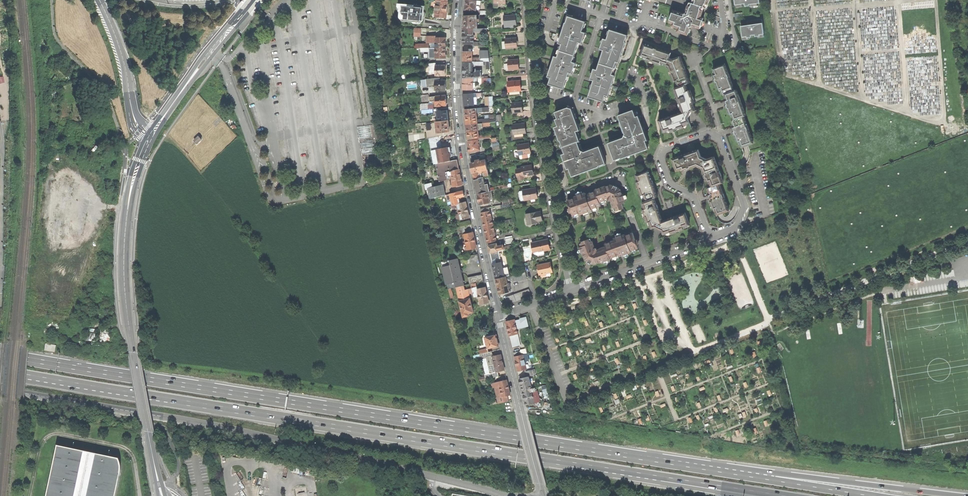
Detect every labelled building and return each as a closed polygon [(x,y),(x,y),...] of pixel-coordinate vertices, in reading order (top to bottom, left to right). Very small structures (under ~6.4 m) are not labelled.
[(447,9),(448,2),(437,1),(431,0),(431,8),(436,8),(435,17),(447,18),(447,9)] [(477,1),(475,0),(470,0),(466,0),(465,5),(465,10),(469,10),(469,12),(472,12),(473,10),(476,11),(477,4),(477,1)] [(692,3),(691,7),(688,6),(687,9),(702,14),(703,11),(700,10),(701,7),(704,8),(704,7),(705,4),(708,5),(709,0),(693,0),(696,1),(695,4),(692,3)] [(412,22),(421,23),(423,21),(424,13),(424,6),(398,4),(398,7),(400,9),(399,11),(401,12),(401,17),(403,20),(412,20),(412,22)] [(672,13),(669,22),(673,23),(672,26),(678,28),(677,31),(688,35),(690,28),(693,26),(700,28),(703,21),(704,18),(701,17),(702,14),(687,9),(686,13),(685,13),(684,14),(677,12),(676,14),(672,13)] [(464,21),(463,29),(473,29),(478,28),(477,15),(464,15),(464,21)] [(504,16),(505,26),(513,25),(515,25),(515,20),(514,15),(504,16)] [(562,44),(560,50),(575,55),(578,45),(578,44),(579,42),(582,43),(586,33),(582,32),(585,22),(568,16),(560,43),(562,44)] [(748,25),(741,26),(742,37),(747,37),(747,38),(749,38),(752,37),(752,35),(755,35),(755,37),(758,36),(760,36),(760,35),(764,34),(763,23),(762,23),(750,25),(748,25)] [(473,44),(473,32),(473,29),(463,29),(463,36),(463,44),(473,44)] [(603,53),(600,63),(614,68),(617,61),(619,62),(627,35),(610,30),(607,40),(604,39),(601,49),(604,50),(603,52),(603,53)] [(435,36),(427,36),(427,45),(424,45),(424,44),(418,44),(418,48),(421,48),(446,48),(446,41),(446,38),(440,38),(440,36),(435,36)] [(506,44),(506,48),(517,47),(517,43),(516,38),(505,39),(506,44)] [(678,87),(686,85),(690,83),(687,76),(686,73),(685,70),(686,70),(685,69),(684,66),(680,57),(672,59),(669,58),(671,53),(658,49),(658,48),(656,48),(654,47),(644,44),(640,56),(647,58),(646,60),(660,65),(660,63),(670,66),(671,67),(669,68),(674,82),(676,81),(678,87)] [(446,53),(446,48),(421,48),(421,51),(429,51),(429,53),(432,53),(432,50),(435,50),(435,58),(446,58),(446,53)] [(551,77),(549,84),(564,89),(568,75),(569,74),(569,72),(573,73),(576,63),(572,62),(575,55),(560,50),(558,57),(556,56),(549,77),(551,77)] [(463,61),(472,61),(472,58),(472,52),(463,52),(463,56),(463,61)] [(508,60),(509,70),(519,69),(519,64),(518,60),(508,60)] [(472,65),(472,61),(463,61),(463,69),(463,78),(473,78),(479,78),(480,72),(472,72),(472,65)] [(436,65),(445,65),(445,62),(429,64),(429,74),(436,74),(436,65)] [(593,83),(589,97),(603,102),(606,95),(608,96),(614,75),(612,75),(614,68),(600,63),(598,70),(594,69),(591,79),(594,80),(594,82),(593,83)] [(713,68),(714,72),(713,73),(714,76),(713,76),(714,78),(715,81),(718,89),(719,89),(720,92),(721,91),(723,95),(725,94),(734,91),(729,77),(730,77),(729,74),(728,74),(725,64),(713,68)] [(446,65),(445,65),(436,65),(436,74),(436,75),(437,75),(437,76),(440,76),(440,75),(446,75),(446,69),(446,65)] [(641,69),(628,65),(627,71),(639,75),(641,69)] [(473,90),(473,81),(473,78),(463,78),(463,85),(463,89),(473,90)] [(436,81),(436,85),(436,90),(446,90),(446,85),(446,80),(440,81),(436,81)] [(508,82),(509,92),(521,91),(521,86),(520,81),(508,82)] [(688,91),(686,85),(678,87),(674,89),(677,96),(678,96),(679,99),(677,99),(679,104),(681,103),(682,106),(681,107),(682,112),(670,116),(666,117),(666,118),(659,120),(663,132),(670,130),(671,132),(673,131),(684,127),(683,125),(690,123),(688,119),(691,112),(695,111),(693,104),(695,103),(694,101),(693,99),(690,90),(688,91)] [(725,94),(726,98),(724,98),(725,101),(726,103),(726,105),(730,114),(731,117),(733,116),(734,120),(744,117),(746,116),(740,101),(741,101),(739,96),(736,90),(734,91),(725,94)] [(473,97),(473,93),(463,94),(464,101),(464,106),(474,105),(473,97)] [(436,96),(436,104),(437,107),(446,106),(446,100),(446,95),(436,96)] [(485,97),(486,107),(488,107),(493,106),(493,97),(485,97)] [(512,103),(513,113),(523,112),(522,107),(522,102),(512,103)] [(477,116),(476,111),(476,108),(465,109),(465,113),(466,117),(477,116)] [(563,147),(578,142),(580,141),(578,135),(576,131),(580,130),(573,112),(572,109),(568,108),(556,112),(558,119),(557,119),(559,126),(556,127),(563,147)] [(447,110),(437,111),(438,121),(448,120),(448,115),(447,110)] [(609,143),(615,160),(635,153),(648,148),(645,141),(647,140),(644,133),(638,116),(636,117),(633,110),(619,116),(626,134),(625,136),(624,138),(609,143)] [(490,120),(490,122),(496,122),(495,114),(488,115),(488,120),(490,120)] [(466,125),(478,124),(477,121),(477,116),(466,117),(466,121),(466,125)] [(732,121),(733,124),(732,125),(733,128),(732,128),(733,131),(734,133),(737,141),(738,141),(739,144),(740,144),(742,147),(748,145),(753,143),(749,130),(748,126),(747,126),(744,117),(734,120),(732,121)] [(449,126),(448,120),(438,121),(436,122),(437,133),(442,132),(442,133),(445,132),(449,132),(449,126)] [(513,125),(514,134),(526,133),(525,128),(525,123),(513,125)] [(478,131),(478,128),(478,124),(466,125),(467,128),(467,133),(478,131)] [(468,140),(479,139),(479,137),(478,131),(467,133),(467,136),(468,140)] [(197,144),(202,139),(199,136),(194,140),(197,144)] [(468,146),(469,152),(480,150),(479,139),(468,140),(468,146)] [(581,150),(578,142),(563,147),(566,154),(563,154),(568,169),(570,168),(572,175),(606,163),(600,147),(590,150),(585,152),(581,150)] [(519,155),(530,153),(531,153),(530,148),(529,143),(517,146),(518,150),(519,155)] [(448,148),(447,147),(436,150),(439,163),(450,161),(449,157),(451,156),(450,153),(449,153),(448,148)] [(709,180),(712,187),(719,184),(723,183),(714,157),(707,159),(701,157),(698,150),(672,159),(677,171),(681,169),(683,168),(684,170),(686,170),(688,169),(697,166),(703,168),(706,177),(707,179),(707,181),(709,180)] [(457,160),(450,161),(439,163),(436,164),(440,181),(448,180),(446,172),(451,171),(454,186),(462,185),(461,177),(457,160)] [(486,160),(480,161),(475,162),(471,163),(472,168),(473,173),(479,172),(479,173),(482,173),(482,171),(483,171),(484,177),(489,176),(486,160)] [(522,168),(523,177),(533,175),(533,171),(532,165),(522,167),(522,168)] [(648,171),(636,175),(639,182),(636,182),(638,186),(639,185),(640,188),(639,189),(641,196),(643,195),(646,202),(642,203),(645,209),(643,210),(644,213),(645,213),(646,216),(645,217),(647,223),(649,222),(652,229),(655,228),(662,231),(663,234),(670,232),(671,234),(677,232),(677,230),(680,229),(680,230),(684,229),(683,227),(690,225),(685,213),(679,215),(678,215),(674,216),(674,217),(672,217),(662,221),(659,211),(658,210),(659,209),(658,208),(657,205),(656,205),(654,198),(658,197),(655,189),(654,186),(653,184),(653,183),(652,180),(652,181),(648,171)] [(477,194),(489,192),(489,190),(487,182),(484,183),(483,177),(479,178),(474,179),(475,186),(477,194)] [(444,186),(433,188),(432,183),(425,185),(428,199),(446,195),(444,186)] [(719,184),(712,187),(708,188),(710,195),(708,196),(709,198),(709,199),(713,209),(715,208),(717,215),(729,211),(719,184)] [(575,198),(567,200),(573,216),(581,213),(581,214),(592,210),(591,209),(601,206),(600,202),(608,199),(609,201),(611,200),(614,208),(616,207),(617,209),(623,207),(622,204),(625,203),(624,201),(625,201),(623,194),(622,195),(622,194),(620,189),(616,187),(611,185),(605,187),(595,190),(596,191),(586,195),(585,193),(580,195),(575,197),(575,198)] [(523,191),(524,200),(537,198),(537,193),(536,188),(523,190),(523,191)] [(454,205),(458,204),(459,204),(458,198),(464,196),(463,191),(457,192),(457,194),(451,195),(454,205)] [(478,199),(479,205),(490,203),(489,199),(493,199),(492,191),(489,192),(477,194),(478,199)] [(466,202),(459,204),(458,204),(460,214),(456,215),(458,220),(469,218),(468,211),(466,202)] [(632,209),(626,211),(628,217),(632,216),(632,217),(635,216),(632,209)] [(493,226),(490,211),(481,213),(483,220),(484,228),(493,226)] [(540,212),(526,215),(528,223),(538,221),(542,221),(541,216),(540,212)] [(466,234),(465,225),(460,227),(459,227),(461,236),(466,235),(468,247),(465,247),(466,250),(476,248),(474,240),(473,232),(466,234)] [(486,235),(488,243),(496,241),(493,226),(485,228),(486,235)] [(625,235),(631,251),(638,248),(632,233),(625,235)] [(631,252),(631,251),(625,235),(614,239),(615,241),(620,255),(620,256),(622,256),(628,253),(631,252)] [(546,240),(532,243),(534,253),(544,251),(548,250),(547,245),(546,240)] [(611,259),(610,258),(606,247),(597,250),(597,248),(595,249),(592,242),(589,242),(589,241),(580,244),(581,247),(580,247),(583,255),(583,254),(585,260),(590,262),(592,263),(595,264),(600,262),(600,263),(611,259)] [(610,258),(620,255),(615,241),(605,244),(606,247),(610,258)] [(490,253),(499,251),(498,246),(497,243),(488,245),(489,249),(490,253)] [(490,253),(492,260),(500,258),(499,251),(490,253)] [(478,254),(463,257),(465,264),(479,261),(478,254)] [(456,287),(463,286),(461,278),(458,264),(457,259),(442,262),(449,289),(452,288),(456,287)] [(496,279),(504,277),(502,268),(501,262),(492,264),(494,271),(496,279)] [(550,263),(538,265),(540,275),(552,272),(551,267),(550,263)] [(525,272),(510,275),(509,276),(510,280),(513,282),(527,279),(525,272)] [(484,281),(482,274),(468,278),(470,284),(471,284),(476,283),(484,281)] [(497,286),(499,294),(511,291),(509,281),(510,280),(509,276),(506,276),(506,277),(496,279),(497,286)] [(459,301),(470,298),(469,294),(473,293),(472,288),(465,290),(464,286),(463,286),(456,287),(459,301)] [(477,289),(479,296),(481,304),(489,303),(487,294),(485,288),(477,289)] [(529,289),(505,297),(508,304),(531,296),(529,289)] [(470,298),(459,301),(463,317),(471,315),(470,313),(473,312),(471,303),(470,298)] [(508,331),(509,336),(516,334),(518,334),(515,319),(506,322),(508,331)] [(512,348),(520,347),(516,334),(509,336),(512,348)] [(496,335),(485,338),(488,348),(499,346),(498,342),(496,335)] [(512,348),(514,356),(522,355),(520,347),(512,348)] [(499,376),(498,372),(497,372),(493,357),(494,356),(493,355),(492,351),(488,352),(480,354),(481,359),(482,359),(486,374),(484,374),(485,377),(486,379),(499,376)] [(501,355),(494,356),(493,357),(497,372),(498,372),(504,370),(503,365),(501,355)] [(518,371),(526,369),(524,361),(523,355),(522,355),(514,356),(516,364),(518,371)] [(521,385),(522,391),(532,388),(528,376),(526,377),(519,379),(521,385)] [(507,380),(492,383),(493,388),(495,387),(499,403),(508,401),(507,396),(510,395),(509,389),(507,380)] [(526,405),(534,403),(532,392),(536,391),(535,388),(532,388),(522,391),(524,398),(526,405)] [(539,402),(540,401),(538,391),(536,391),(532,392),(534,403),(535,403),(539,402)] [(121,477),(122,473),(122,469),(122,465),(120,460),(57,447),(47,495),(117,495),(121,477)]
